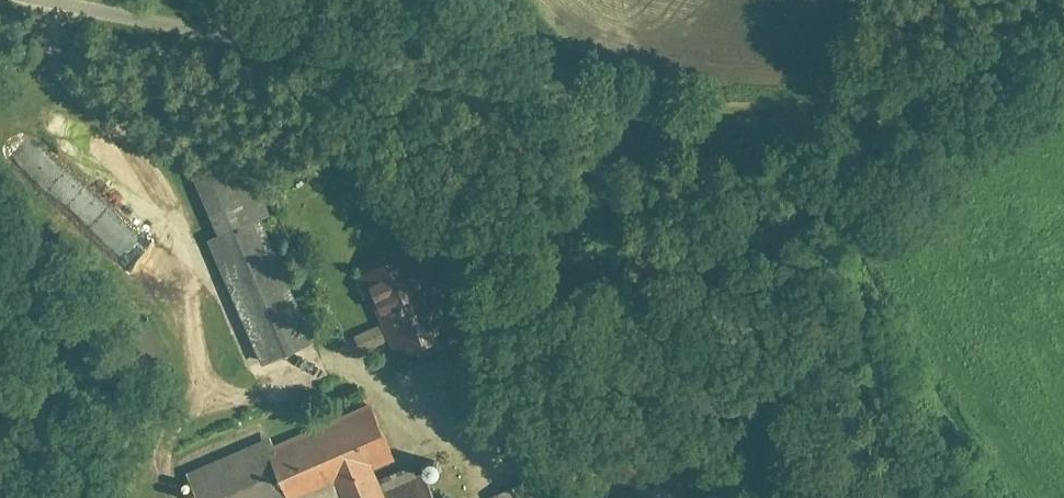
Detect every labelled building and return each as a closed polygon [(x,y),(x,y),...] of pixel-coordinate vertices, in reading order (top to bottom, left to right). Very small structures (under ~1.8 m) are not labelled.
[(71,97),(34,128),(138,254),(175,223),(71,97)] [(240,162),(185,183),(252,363),(307,343),(240,162)] [(409,256),(359,273),(392,371),(442,354),(409,256)] [(195,497),(311,497),(339,487),(343,497),(381,497),(372,474),(399,464),(374,400),(185,474),(195,497)] [(428,484),(392,497),(434,497),(428,484)]
